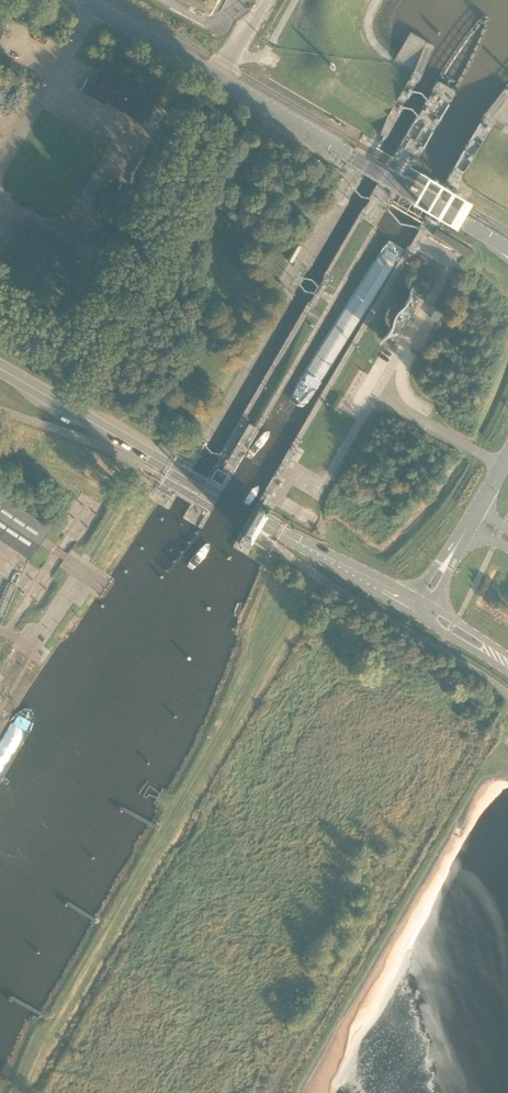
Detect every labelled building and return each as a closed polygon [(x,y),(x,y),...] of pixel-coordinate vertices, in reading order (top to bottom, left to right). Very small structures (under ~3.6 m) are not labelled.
[(8,24),(0,20),(0,43),(8,24)] [(105,100),(143,122),(159,94),(102,62),(91,81),(87,79),(81,90),(104,103),(105,100)] [(420,144),(410,138),(404,148),(414,154),(420,144)] [(287,259),(292,262),(301,246),(296,243),(287,259)] [(391,326),(390,327),(388,331),(386,334),(383,337),(382,338),(383,339),(387,335),(395,340),(404,325),(405,323),(407,323),(409,323),(410,321),(410,319),(408,318),(409,316),(410,316),(419,300),(410,295),(411,290),(410,290),(409,294),(408,298),(405,302),(404,303),(402,302),(401,302),(399,302),(397,301),(394,302),(392,302),(390,303),(388,305),(387,306),(386,308),(385,310),(384,313),(384,315),(384,317),(385,319),(386,321),(387,323),(389,324),(391,326)] [(211,478),(222,484),(228,474),(217,467),(211,478)] [(28,558),(49,527),(0,494),(0,538),(28,558)]
